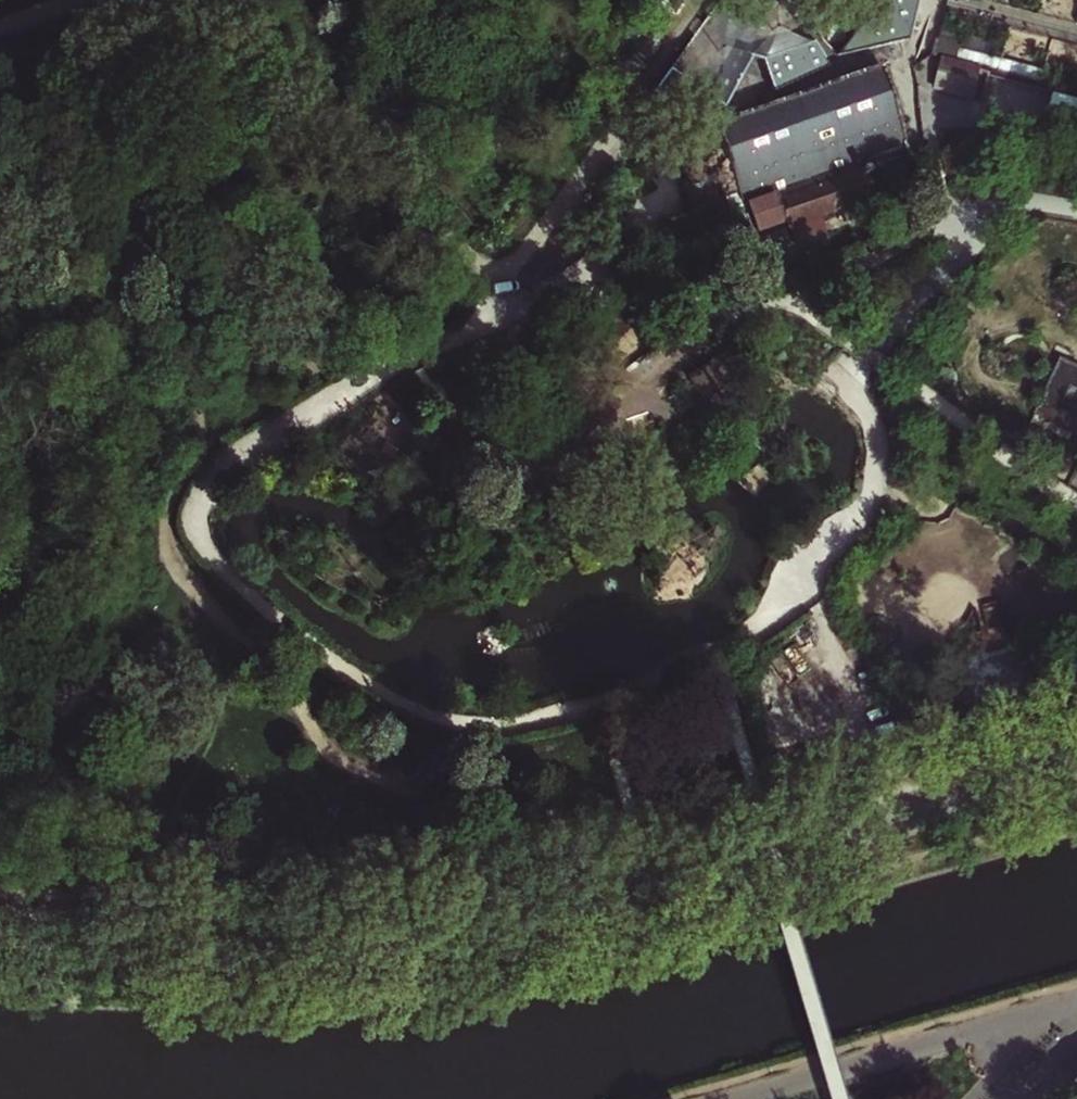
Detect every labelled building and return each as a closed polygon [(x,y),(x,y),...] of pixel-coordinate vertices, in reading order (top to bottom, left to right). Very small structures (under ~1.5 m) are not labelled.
[(982,98),(989,68),(951,59),(955,41),(943,39),(932,86),(982,98)] [(762,110),(707,130),(725,181),(734,208),(766,197),(780,235),(871,203),(865,183),(900,171),(893,150),(899,148),(887,113),(873,71),(834,85),(762,110)] [(1060,359),(1035,416),(1076,435),(1076,368),(1060,359)]
